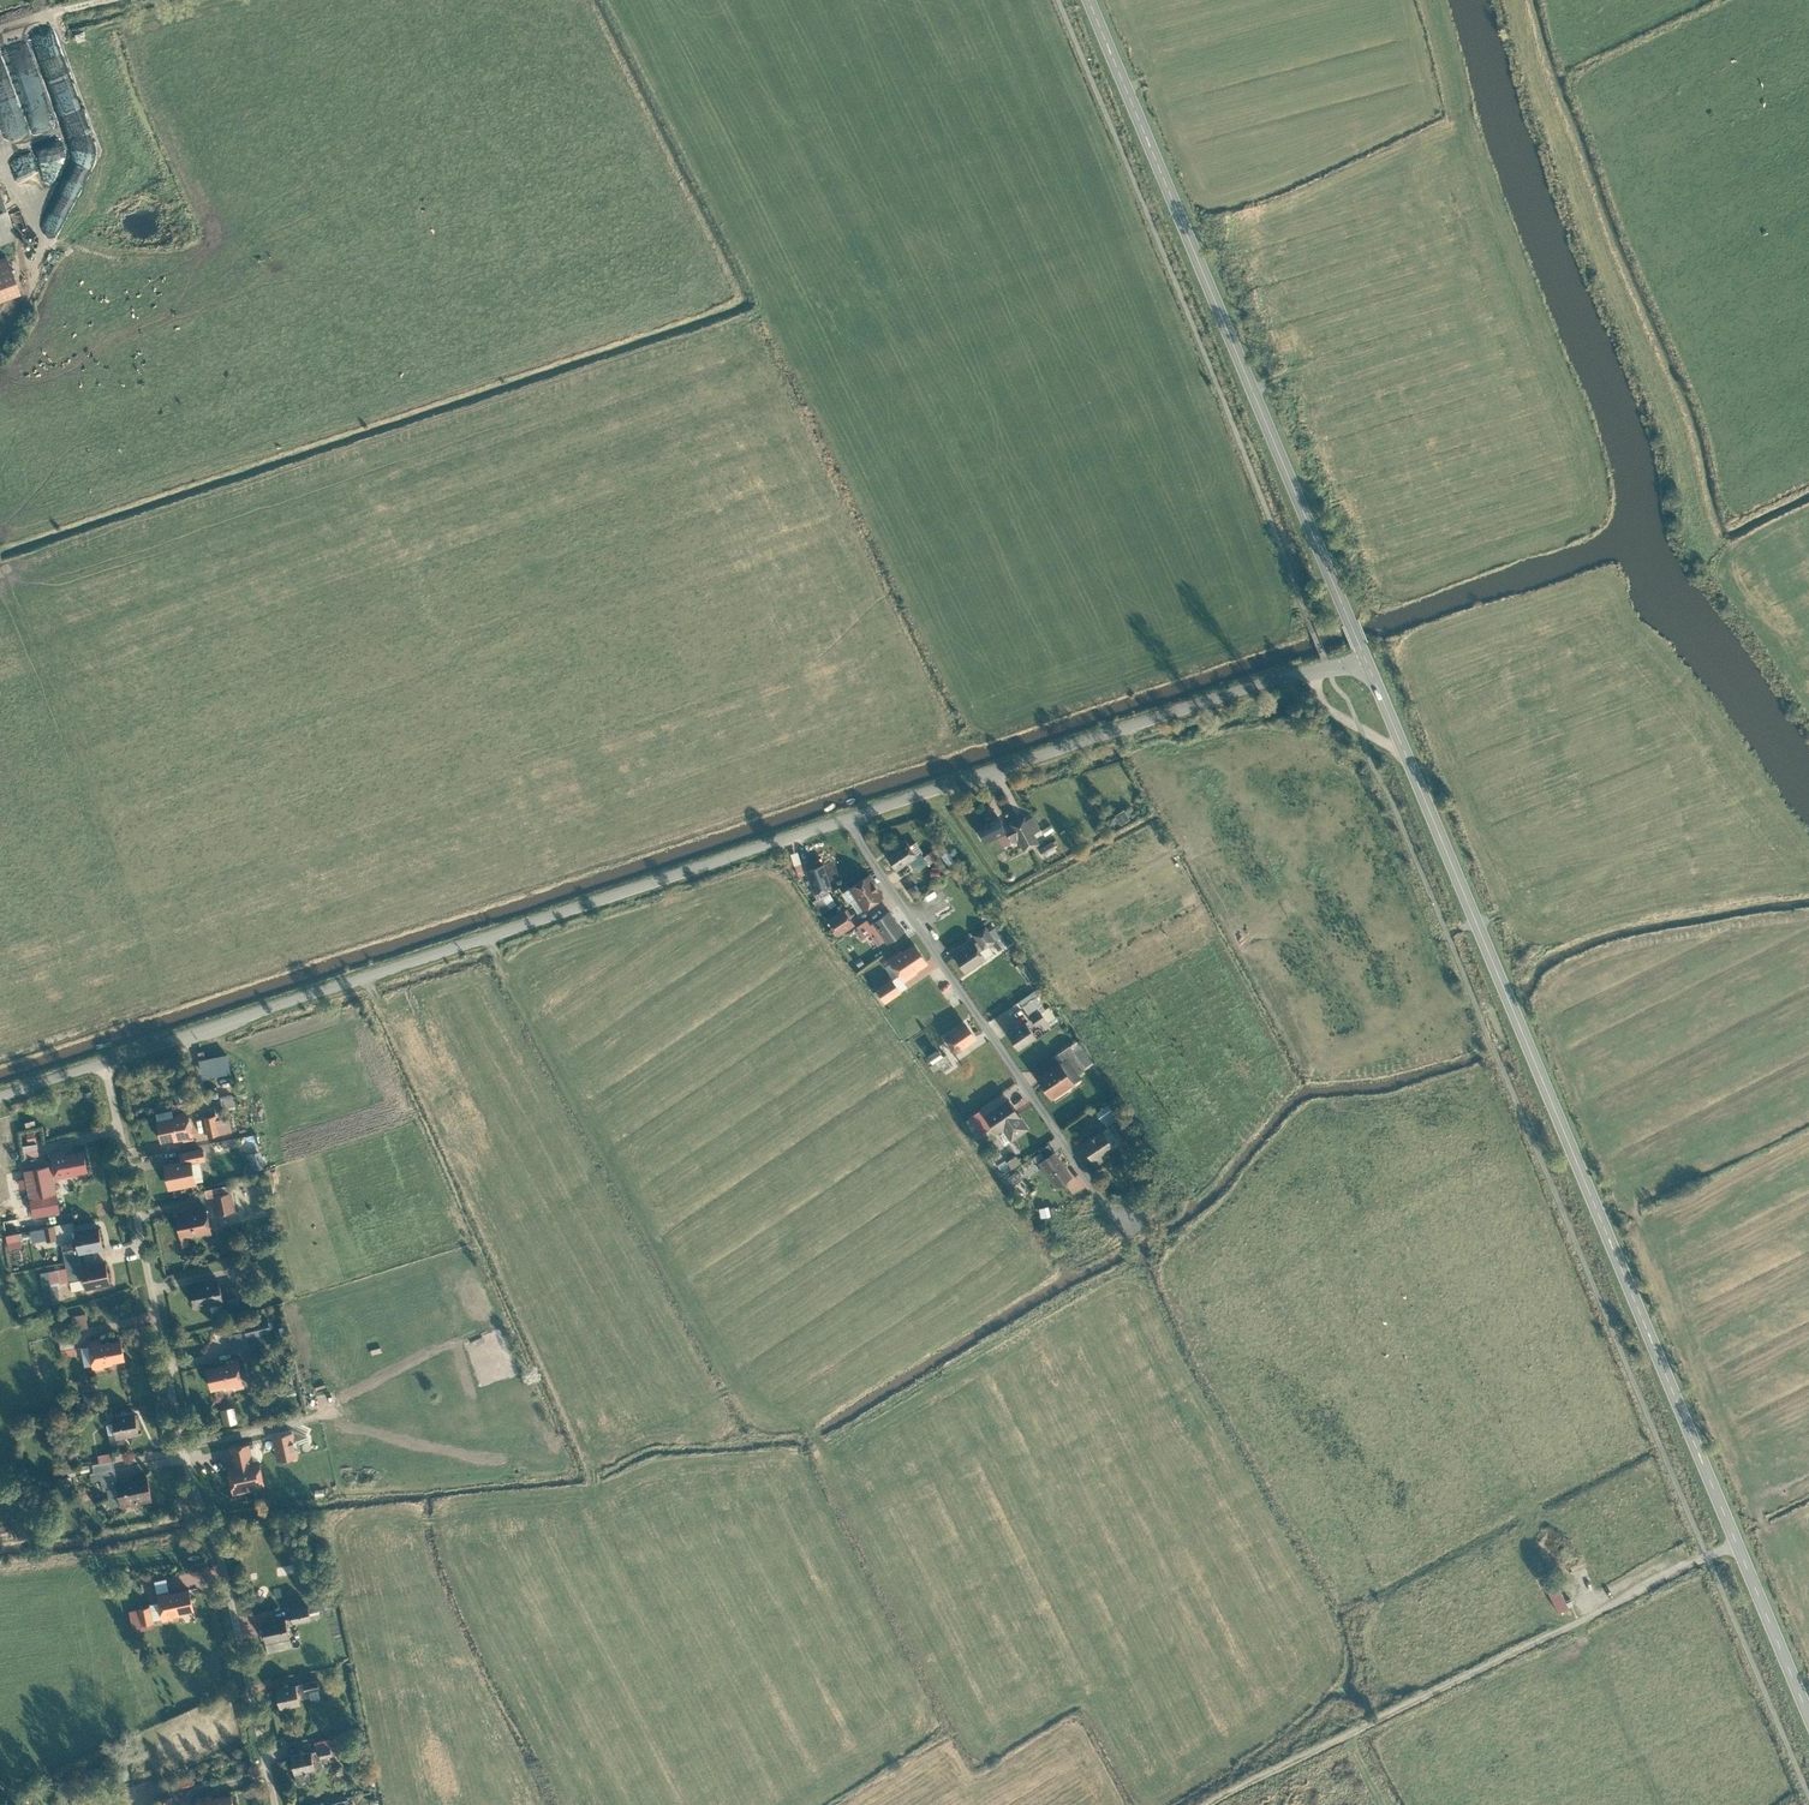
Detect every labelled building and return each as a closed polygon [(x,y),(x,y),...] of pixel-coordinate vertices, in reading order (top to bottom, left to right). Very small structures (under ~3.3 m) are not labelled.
[(93,123),(78,129),(88,153),(103,147),(93,123)] [(20,236),(0,195),(0,244),(20,236)] [(0,255),(0,301),(22,293),(7,253),(0,255)] [(1124,807),(1114,813),(1122,824),(1131,817),(1124,807)] [(1031,810),(1004,825),(1008,832),(1014,844),(1021,840),(1027,852),(1041,844),(1035,833),(1041,830),(1031,810)] [(1111,829),(1120,825),(1116,815),(1107,819),(1111,829)] [(1001,818),(980,829),(987,843),(1008,832),(1004,825),(1001,818)] [(1038,847),(1044,859),(1058,851),(1052,840),(1038,847)] [(911,841),(888,856),(898,872),(921,857),(911,841)] [(799,850),(791,852),(797,875),(805,873),(799,850)] [(826,865),(809,871),(817,893),(834,887),(826,865)] [(872,875),(852,888),(866,911),(886,898),(872,875)] [(939,884),(918,896),(929,916),(951,904),(939,884)] [(847,909),(830,920),(841,937),(858,926),(847,909)] [(893,913),(877,923),(889,941),(890,943),(906,932),(893,913)] [(889,941),(877,923),(872,926),(869,921),(856,930),(863,941),(873,934),(881,947),(889,941)] [(998,942),(987,927),(975,936),(979,941),(986,951),(998,942)] [(979,941),(956,957),(967,972),(990,956),(986,951),(979,941)] [(931,963),(918,943),(905,951),(904,950),(891,958),(906,981),(920,972),(919,971),(931,963)] [(903,992),(893,979),(878,989),(888,1003),(903,992)] [(1045,1008),(1037,997),(1024,1006),(1034,1020),(1044,1012),(1042,1010),(1045,1008)] [(1039,1040),(1028,1022),(1010,1034),(1021,1052),(1039,1040)] [(979,1039),(968,1023),(948,1037),(959,1053),(979,1039)] [(942,1048),(930,1057),(935,1065),(947,1056),(942,1048)] [(1036,1070),(1042,1079),(1065,1064),(1059,1055),(1036,1070)] [(1065,1064),(1042,1079),(1055,1100),(1079,1084),(1065,1064)] [(221,1095),(223,1105),(234,1103),(233,1094),(221,1095)] [(1032,1129),(1011,1098),(986,1114),(999,1134),(1007,1128),(1015,1140),(1032,1129)] [(189,1111),(155,1118),(160,1140),(173,1137),(173,1140),(194,1135),(189,1111)] [(217,1114),(205,1116),(208,1135),(232,1131),(229,1115),(218,1117),(217,1114)] [(1118,1149),(1106,1131),(1085,1145),(1097,1163),(1118,1149)] [(232,1140),(213,1144),(214,1150),(233,1146),(232,1140)] [(36,1141),(22,1144),(25,1157),(39,1154),(36,1141)] [(191,1156),(192,1160),(205,1158),(202,1146),(178,1151),(179,1159),(191,1156)] [(88,1169),(83,1148),(50,1156),(54,1177),(88,1169)] [(1012,1167),(1022,1160),(1017,1153),(1007,1160),(1012,1167)] [(1074,1178),(1057,1153),(1042,1163),(1059,1188),(1074,1178)] [(179,1159),(163,1162),(168,1188),(196,1182),(192,1160),(191,1156),(179,1159)] [(51,1162),(22,1169),(29,1198),(57,1192),(54,1177),(51,1162)] [(229,1183),(205,1187),(206,1195),(213,1194),(230,1190),(229,1183)] [(232,1190),(213,1194),(216,1213),(236,1209),(232,1190)] [(212,1231),(206,1204),(173,1211),(179,1238),(212,1231)] [(1039,1206),(1042,1217),(1051,1214),(1048,1204),(1039,1206)] [(55,1224),(30,1229),(32,1240),(47,1237),(47,1239),(57,1237),(55,1224)] [(103,1247),(98,1225),(74,1230),(79,1252),(103,1247)] [(20,1231),(6,1234),(9,1247),(23,1244),(20,1231)] [(77,1241),(62,1244),(69,1279),(84,1276),(82,1264),(79,1252),(77,1241)] [(258,1259),(249,1260),(251,1270),(260,1268),(258,1259)] [(105,1260),(82,1264),(84,1276),(86,1288),(109,1284),(105,1260)] [(217,1278),(190,1284),(194,1306),(221,1300),(223,1308),(241,1304),(236,1284),(219,1288),(217,1278)] [(272,1332),(269,1316),(243,1321),(245,1329),(229,1332),(232,1350),(249,1347),(247,1337),(272,1332)] [(74,1332),(58,1335),(62,1355),(77,1353),(74,1332)] [(119,1337),(87,1343),(91,1369),(103,1367),(103,1364),(111,1363),(111,1361),(123,1358),(119,1337)] [(239,1358),(204,1366),(209,1388),(224,1385),(224,1388),(244,1383),(239,1358)] [(134,1410),(110,1415),(115,1437),(138,1433),(134,1410)] [(294,1431),(272,1436),(277,1459),(299,1454),(294,1431)] [(250,1444),(230,1448),(233,1465),(224,1466),(229,1494),(264,1487),(258,1458),(253,1459),(250,1444)] [(115,1450),(98,1453),(100,1461),(114,1458),(116,1458),(115,1450)] [(100,1461),(92,1462),(94,1472),(100,1471),(103,1489),(115,1487),(114,1479),(117,1478),(114,1458),(100,1461)] [(91,1470),(89,1463),(78,1466),(79,1473),(91,1470)] [(147,1472),(117,1478),(114,1479),(115,1487),(115,1489),(108,1490),(111,1506),(118,1504),(119,1506),(152,1500),(147,1472)] [(1547,1590),(1556,1611),(1568,1605),(1558,1585),(1547,1590)] [(187,1589),(156,1595),(157,1601),(160,1616),(161,1620),(192,1614),(187,1589)] [(307,1604),(289,1607),(291,1621),(309,1617),(308,1610),(324,1607),(323,1599),(307,1602),(307,1604)] [(153,1618),(160,1616),(157,1601),(150,1603),(150,1604),(153,1618)] [(153,1618),(150,1604),(129,1608),(133,1625),(154,1621),(153,1618)] [(286,1615),(260,1620),(264,1641),(290,1636),(286,1615)] [(317,1679),(304,1681),(305,1691),(319,1688),(317,1679)] [(295,1683),(274,1687),(278,1707),(299,1703),(295,1683)] [(328,1738),(314,1740),(317,1757),(331,1754),(328,1738)] [(312,1767),(308,1750),(288,1754),(292,1772),(312,1767)] [(195,1797),(197,1804),(233,1804),(230,1793),(213,1796),(212,1793),(195,1797)] [(155,1800),(156,1804),(176,1804),(174,1795),(155,1800)]
